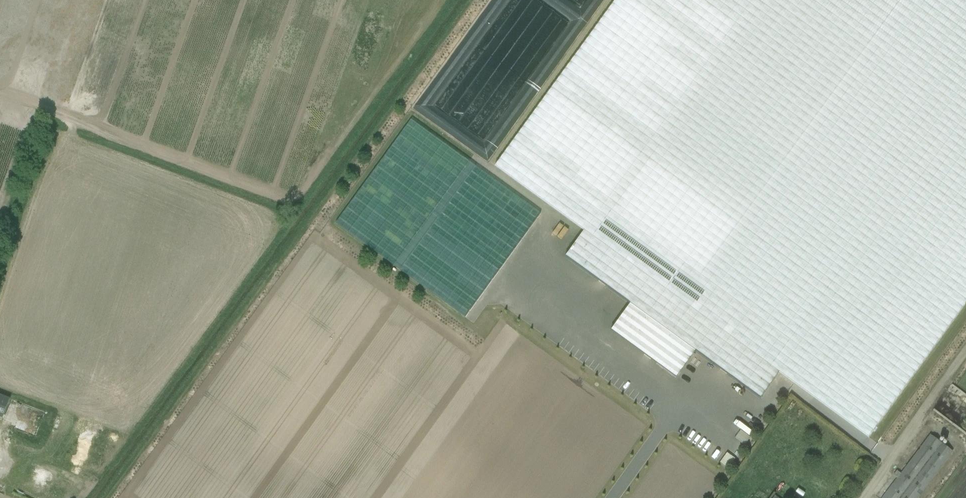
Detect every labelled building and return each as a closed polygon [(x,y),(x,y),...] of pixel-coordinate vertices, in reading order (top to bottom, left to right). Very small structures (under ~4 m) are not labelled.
[(565,257),(630,304),(611,331),(676,378),(695,352),(760,399),(779,373),(868,437),(965,304),(965,0),(617,0),(495,166),(584,231),(565,257)] [(465,317),(540,213),(411,119),(336,223),(465,317)] [(11,399),(0,395),(0,417),(3,418),(11,399)] [(57,415),(53,428),(60,430),(63,417),(57,415)] [(952,451),(931,435),(901,474),(897,471),(894,475),(898,478),(883,497),(917,497),(952,451)]
